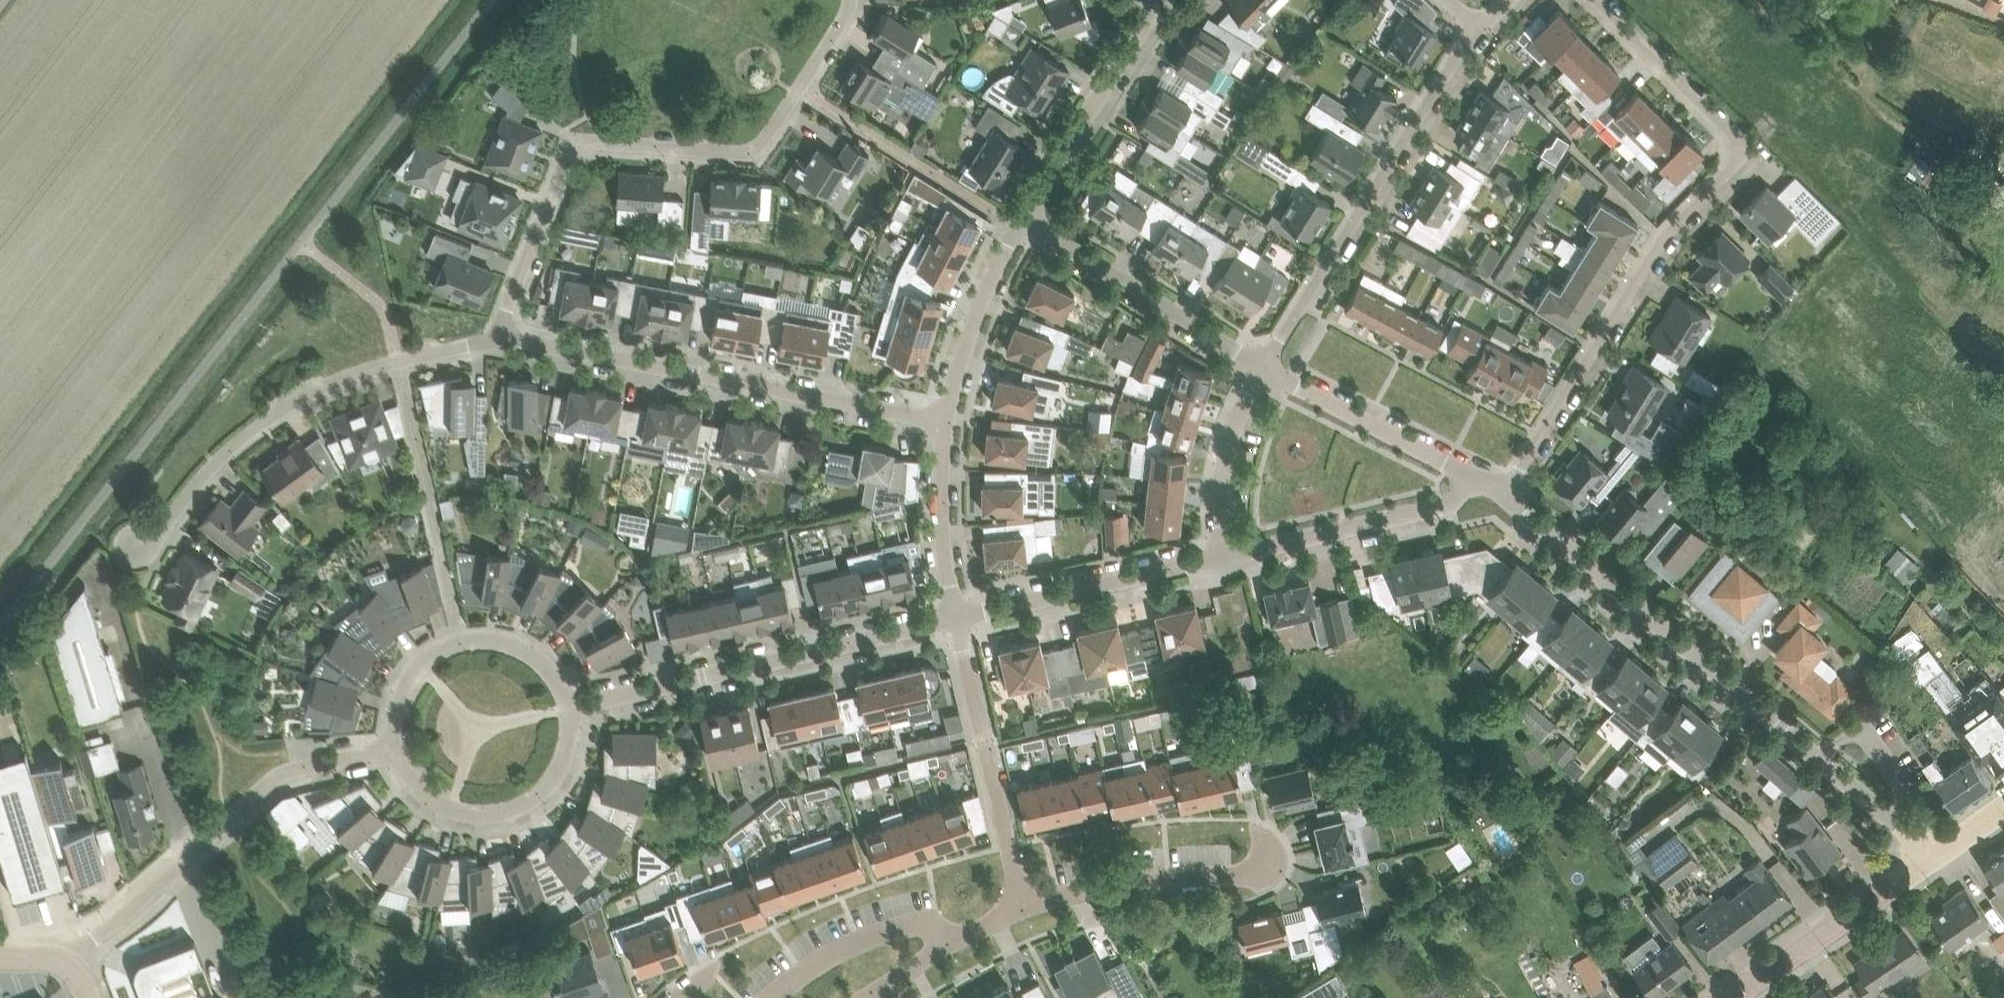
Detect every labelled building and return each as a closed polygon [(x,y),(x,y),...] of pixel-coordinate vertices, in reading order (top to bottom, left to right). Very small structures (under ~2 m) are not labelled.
[(1071,30),(1080,36),(1092,43),(1099,32),(1094,20),(1091,21),(1082,0),(1046,0),(1060,35),(1071,30)] [(1267,35),(1245,23),(1256,13),(1264,20),(1271,13),(1257,0),(1223,0),(1222,1),(1230,9),(1218,22),(1222,24),(1253,44),(1256,45),(1257,45),(1257,44),(1267,35)] [(1283,0),(1257,0),(1271,13),(1283,0)] [(1436,9),(1427,0),(1395,0),(1393,3),(1404,14),(1395,28),(1398,30),(1384,53),(1403,65),(1408,57),(1418,63),(1437,33),(1426,26),(1436,9)] [(1633,0),(1647,15),(1662,0),(1633,0)] [(1995,13),(2001,2),(1997,0),(1982,0),(1980,5),(1995,13)] [(993,9),(994,12),(1008,21),(1013,13),(1008,2),(993,9)] [(987,26),(1000,35),(1008,21),(994,12),(994,13),(987,26)] [(1515,37),(1541,62),(1551,52),(1574,29),(1577,26),(1562,12),(1557,12),(1541,28),(1532,20),(1515,37)] [(873,37),(905,57),(897,69),(923,85),(936,63),(910,46),(918,32),(888,13),(873,37)] [(1244,47),(1249,50),(1253,44),(1222,24),(1215,36),(1200,26),(1192,40),(1184,35),(1180,41),(1226,71),(1229,72),(1244,47)] [(1551,52),(1566,67),(1587,45),(1583,41),(1584,39),(1574,29),(1551,52)] [(1224,96),(1214,90),(1226,71),(1180,41),(1175,48),(1183,53),(1175,66),(1190,75),(1183,86),(1217,107),(1217,106),(1224,96)] [(1587,45),(1566,67),(1557,75),(1572,90),(1604,58),(1593,48),(1592,50),(1587,45)] [(1069,71),(1031,47),(1014,75),(1009,71),(1005,73),(1000,75),(995,78),(990,82),(986,86),(981,94),(1010,111),(1018,98),(1038,110),(1056,82),(1061,85),(1069,71)] [(1593,117),(1606,104),(1610,100),(1602,91),(1618,75),(1612,70),(1614,69),(1604,58),(1572,90),(1585,103),(1580,109),(1591,119),(1593,117)] [(923,85),(897,69),(890,80),(859,60),(842,86),(875,106),(884,93),(898,102),(905,91),(933,108),(940,97),(923,85)] [(1378,87),(1385,75),(1363,62),(1351,81),(1361,86),(1346,110),(1377,129),(1396,98),(1378,87)] [(1255,88),(1256,88),(1256,89),(1262,93),(1270,79),(1263,75),(1255,88)] [(1541,119),(1543,114),(1504,75),(1491,96),(1481,90),(1468,110),(1497,128),(1506,115),(1517,122),(1523,112),(1541,119)] [(519,121),(522,116),(532,103),(504,80),(492,95),(508,109),(505,115),(487,160),(524,175),(531,156),(531,155),(529,155),(533,147),(534,147),(535,147),(542,130),(519,121)] [(1534,81),(1527,88),(1536,97),(1543,90),(1534,81)] [(1146,96),(1141,102),(1190,133),(1201,116),(1208,120),(1217,107),(1183,86),(1177,97),(1162,87),(1153,101),(1146,96)] [(1252,95),(1258,99),(1262,93),(1256,89),(1252,95)] [(1552,99),(1543,90),(1536,97),(1545,105),(1552,99)] [(1614,113),(1605,123),(1620,138),(1652,106),(1641,96),(1640,97),(1634,92),(1619,108),(1610,100),(1606,104),(1614,113)] [(1321,169),(1333,177),(1335,173),(1346,179),(1364,150),(1334,131),(1341,119),(1313,101),(1305,115),(1327,129),(1310,157),(1323,165),(1321,169)] [(1145,147),(1153,152),(1155,153),(1171,163),(1182,145),(1190,133),(1141,102),(1137,109),(1145,114),(1137,127),(1152,136),(1145,147)] [(975,126),(989,135),(980,150),(970,167),(983,175),(997,184),(1012,160),(1014,162),(1023,147),(994,130),(1004,114),(988,104),(975,126)] [(1660,118),(1662,116),(1652,106),(1620,138),(1635,152),(1665,122),(1660,118)] [(1245,115),(1236,109),(1231,116),(1241,123),(1245,115)] [(1497,128),(1468,110),(1455,130),(1465,137),(1459,148),(1478,159),(1476,162),(1487,169),(1509,134),(1497,128)] [(1566,112),(1559,119),(1565,125),(1572,118),(1566,112)] [(1575,135),(1584,125),(1573,116),(1572,118),(1565,125),(1575,135)] [(1635,152),(1649,167),(1656,160),(1657,160),(1682,135),(1681,135),(1671,125),(1669,127),(1665,122),(1635,152)] [(1196,132),(1178,165),(1210,182),(1228,149),(1196,132)] [(1699,147),(1684,132),(1681,135),(1682,135),(1657,160),(1667,170),(1652,186),(1653,187),(1667,201),(1691,177),(1683,168),(1699,152),(1699,147)] [(927,145),(916,139),(910,147),(921,154),(927,145)] [(840,181),(850,187),(870,156),(848,142),(837,159),(818,146),(807,163),(798,157),(785,177),(808,191),(812,184),(831,196),(840,181)] [(416,144),(394,170),(433,186),(445,155),(416,144)] [(1545,146),(1539,155),(1555,164),(1555,163),(1562,152),(1550,145),(1545,146)] [(1299,168),(1269,149),(1260,162),(1291,181),(1299,168)] [(1434,164),(1421,185),(1462,210),(1481,179),(1485,172),(1460,157),(1456,163),(1451,160),(1444,170),(1434,164)] [(1607,163),(1600,170),(1609,179),(1616,172),(1607,163)] [(967,165),(959,178),(975,188),(983,175),(970,167),(967,165)] [(1559,175),(1566,179),(1570,173),(1563,168),(1559,175)] [(1127,197),(1126,196),(1132,187),(1102,169),(1085,196),(1096,203),(1090,213),(1109,225),(1127,197)] [(1500,181),(1521,186),(1524,174),(1504,169),(1500,181)] [(620,171),(617,205),(659,208),(658,225),(682,227),(682,219),(684,199),(661,198),(663,174),(620,171)] [(947,208),(937,226),(969,243),(980,223),(969,218),(974,209),(915,172),(907,187),(939,204),(947,208)] [(1616,172),(1609,179),(1624,193),(1630,187),(1616,172)] [(1840,219),(1809,188),(1795,174),(1775,194),(1767,186),(1740,213),(1767,240),(1781,225),(1784,228),(1790,228),(1795,222),(1816,243),(1840,219)] [(1555,197),(1566,179),(1559,175),(1547,193),(1545,197),(1552,202),(1555,197)] [(511,223),(521,199),(464,177),(448,219),(459,223),(458,225),(482,234),(504,242),(506,235),(509,236),(511,235),(514,226),(513,224),(511,223)] [(692,228),(690,246),(708,250),(709,234),(727,235),(728,215),(757,217),(758,214),(760,185),(760,181),(744,180),(744,178),(729,177),(728,179),(712,178),(711,190),(695,188),(692,228)] [(1291,192),(1295,195),(1281,218),(1273,213),(1266,223),(1294,240),(1300,232),(1309,238),(1330,204),(1297,183),(1291,192)] [(1419,211),(1406,233),(1437,250),(1462,210),(1421,185),(1409,205),(1419,211)] [(1166,202),(1155,195),(1147,209),(1127,197),(1109,225),(1129,238),(1135,227),(1146,234),(1166,202)] [(902,196),(897,205),(908,211),(913,202),(902,196)] [(1532,217),(1542,223),(1548,212),(1546,211),(1552,202),(1545,197),(1537,210),(1532,217)] [(1623,246),(1638,223),(1599,200),(1585,223),(1596,229),(1623,246)] [(1170,263),(1197,221),(1166,202),(1146,234),(1157,241),(1151,251),(1170,263)] [(898,230),(903,220),(908,211),(897,205),(892,214),(887,224),(898,230)] [(1231,208),(1225,218),(1235,224),(1241,215),(1231,208)] [(926,221),(916,240),(927,245),(963,264),(960,262),(969,243),(937,226),(926,221)] [(1218,256),(1227,240),(1197,221),(1170,263),(1190,276),(1196,265),(1207,272),(1213,264),(1218,256)] [(1520,237),(1527,242),(1537,226),(1530,221),(1520,237)] [(869,230),(859,223),(849,239),(859,246),(869,230)] [(558,241),(600,249),(603,235),(561,226),(558,241)] [(1611,266),(1623,246),(1596,229),(1583,249),(1611,266)] [(1704,261),(1690,275),(1704,289),(1719,275),(1725,281),(1748,257),(1722,231),(1698,255),(1704,261)] [(472,246),(436,232),(427,253),(445,260),(434,286),(460,296),(462,301),(471,304),(475,302),(479,304),(492,270),(466,260),(472,246)] [(1583,249),(1561,235),(1553,247),(1575,262),(1571,269),(1599,286),(1611,266),(1583,249)] [(1393,249),(1401,253),(1407,242),(1399,238),(1393,249)] [(639,239),(636,254),(656,258),(659,243),(639,239)] [(1241,248),(1227,240),(1218,256),(1213,264),(1224,271),(1213,290),(1232,302),(1254,266),(1253,266),(1237,255),(1241,248)] [(1428,253),(1407,242),(1401,253),(1422,264),(1428,253)] [(909,261),(902,274),(933,287),(938,276),(949,282),(959,263),(962,265),(963,264),(927,245),(917,265),(909,261)] [(1514,247),(1508,256),(1516,261),(1521,251),(1514,247)] [(1449,264),(1428,253),(1422,264),(1443,276),(1449,264)] [(1273,263),(1260,255),(1253,266),(1254,266),(1232,302),(1251,313),(1262,295),(1274,302),(1289,278),(1275,270),(1273,263)] [(1505,262),(1493,280),(1501,284),(1505,278),(1512,266),(1516,261),(1508,256),(1505,262)] [(1770,262),(1758,275),(1780,298),(1793,285),(1770,262)] [(1470,276),(1449,264),(1443,276),(1464,287),(1470,276)] [(577,313),(576,316),(585,317),(592,280),(579,277),(581,269),(556,265),(549,299),(562,301),(560,310),(577,313)] [(1559,289),(1586,306),(1599,286),(1571,269),(1559,289)] [(886,309),(899,313),(938,325),(938,324),(934,323),(941,302),(929,299),(933,287),(902,274),(896,272),(886,309)] [(611,320),(613,311),(625,313),(632,279),(607,274),(606,282),(592,280),(585,317),(594,319),(595,316),(611,320)] [(1038,276),(1026,299),(1062,317),(1074,294),(1038,276)] [(1480,295),(1486,284),(1470,276),(1464,287),(1480,295)] [(661,332),(668,294),(670,286),(632,279),(625,313),(637,316),(636,324),(652,327),(651,330),(661,332)] [(1545,287),(1534,305),(1555,318),(1572,329),(1583,311),(1586,307),(1559,289),(1548,282),(1545,287)] [(1358,283),(1344,308),(1366,319),(1379,294),(1358,283)] [(701,328),(701,326),(708,294),(670,286),(668,294),(661,332),(670,334),(670,331),(687,334),(688,325),(701,328)] [(741,299),(732,348),(733,348),(733,344),(755,348),(757,336),(769,339),(775,306),(777,294),(744,287),(741,299)] [(708,293),(708,294),(701,326),(713,328),(711,340),(732,344),(731,348),(732,348),(741,299),(708,293)] [(1379,294),(1366,319),(1387,330),(1400,305),(1379,294)] [(1702,342),(1711,326),(1707,323),(1710,316),(1677,295),(1650,338),(1660,345),(1650,360),(1670,372),(1678,359),(1684,362),(1698,339),(1702,342)] [(1387,330),(1407,342),(1421,317),(1400,305),(1387,330)] [(799,357),(799,361),(809,312),(775,306),(769,339),(780,341),(778,353),(799,357)] [(809,312),(799,361),(800,361),(801,357),(822,361),(824,349),(836,352),(842,319),(843,319),(842,319),(844,309),(830,306),(828,316),(809,312)] [(843,319),(842,319),(855,322),(857,311),(844,309),(842,319),(843,319)] [(886,309),(880,330),(893,334),(928,344),(934,324),(938,325),(899,313),(886,309)] [(1442,328),(1421,317),(1407,342),(1429,353),(1442,328)] [(855,322),(842,319),(836,352),(849,354),(855,322)] [(1043,363),(1052,340),(1064,345),(1088,353),(1092,342),(1070,331),(1041,320),(1037,333),(1015,325),(1006,349),(1043,363)] [(1472,363),(1467,373),(1490,386),(1508,351),(1487,339),(1488,336),(1462,322),(1448,350),(1472,363)] [(1550,324),(1543,335),(1558,344),(1564,333),(1550,324)] [(1108,332),(1101,346),(1133,362),(1145,337),(1128,329),(1123,340),(1108,332)] [(880,330),(873,351),(887,355),(893,357),(892,361),(893,364),(894,368),(895,371),(898,374),(901,376),(905,377),(909,377),(913,376),(916,374),(919,371),(920,368),(928,344),(893,334),(880,330)] [(1532,359),(1530,362),(1508,351),(1490,386),(1513,398),(1518,387),(1532,395),(1547,367),(1532,359)] [(1178,362),(1172,381),(1171,386),(1204,397),(1212,373),(1178,362)] [(1626,383),(1608,412),(1617,419),(1611,429),(1646,451),(1657,458),(1665,448),(1682,429),(1662,416),(1651,433),(1640,426),(1665,386),(1650,376),(1633,366),(1623,381),(1626,383)] [(1696,366),(1687,380),(1714,396),(1723,381),(1696,366)] [(992,402),(1031,411),(1029,421),(1042,422),(1045,423),(1052,390),(1059,392),(1063,378),(1024,369),(1021,382),(998,377),(992,402)] [(1125,382),(1122,388),(1137,393),(1139,387),(1142,377),(1134,374),(1132,374),(1128,372),(1125,382)] [(453,377),(419,383),(419,384),(421,384),(430,425),(451,425),(451,428),(469,428),(469,435),(467,435),(467,436),(464,439),(470,472),(486,473),(486,459),(486,436),(487,413),(487,393),(471,393),(471,381),(453,380),(453,377)] [(1546,379),(1537,395),(1545,399),(1554,383),(1546,379)] [(545,421),(551,391),(537,389),(537,380),(509,380),(509,383),(503,382),(497,411),(510,414),(510,424),(538,424),(538,419),(545,421)] [(1204,397),(1171,386),(1163,410),(1197,420),(1204,397)] [(575,432),(576,424),(590,426),(597,389),(587,387),(587,390),(571,387),(569,395),(555,393),(548,427),(575,432)] [(603,429),(601,437),(627,442),(634,408),(620,405),(622,396),(605,393),(606,391),(597,389),(590,426),(603,429)] [(655,457),(664,459),(668,441),(675,404),(666,402),(665,405),(649,402),(647,410),(634,408),(627,442),(651,446),(651,450),(655,457)] [(351,411),(333,418),(340,437),(329,441),(329,440),(328,441),(340,462),(341,461),(340,461),(356,455),(358,461),(397,447),(380,403),(362,410),(363,412),(353,416),(351,411)] [(675,404),(668,441),(682,444),(680,452),(690,454),(687,471),(703,474),(706,457),(712,423),(699,420),(700,412),(684,408),(684,406),(675,404)] [(1178,441),(1189,445),(1197,420),(1163,410),(1154,407),(1151,416),(1160,419),(1156,433),(1149,431),(1147,441),(1176,448),(1178,441)] [(1089,409),(1088,427),(1109,429),(1111,412),(1089,409)] [(739,471),(743,472),(746,456),(747,456),(754,419),(745,417),(744,420),(728,417),(726,425),(712,423),(706,457),(731,462),(739,471)] [(762,424),(763,421),(754,419),(747,456),(760,459),(759,467),(785,472),(792,438),(777,435),(779,427),(762,424)] [(988,429),(984,456),(1024,460),(1037,462),(1042,422),(1029,421),(1012,419),(1010,432),(988,429)] [(314,488),(339,469),(322,438),(307,449),(300,439),(286,449),(288,452),(263,470),(283,498),(308,479),(314,488)] [(1187,455),(1175,454),(1176,448),(1147,441),(1133,438),(1130,450),(1152,453),(1149,477),(1184,481),(1187,455)] [(1553,481),(1580,504),(1588,495),(1597,502),(1640,450),(1626,441),(1615,454),(1618,457),(1606,471),(1580,449),(1553,481)] [(825,468),(823,479),(848,483),(861,475),(878,478),(873,506),(901,500),(902,500),(905,499),(918,496),(920,459),(918,459),(918,461),(908,460),(908,458),(907,458),(906,460),(893,458),(894,450),(893,450),(892,451),(887,455),(885,450),(885,446),(863,442),(860,454),(829,448),(825,468)] [(982,509),(1039,510),(1039,479),(1039,470),(1005,470),(1005,483),(982,483),(982,509)] [(1039,470),(1039,479),(1052,479),(1052,471),(1039,470)] [(505,471),(504,480),(518,481),(519,472),(505,471)] [(1637,518),(1651,530),(1686,488),(1667,473),(1642,503),(1634,497),(1635,496),(1636,494),(1635,489),(1632,487),(1628,486),(1626,487),(1624,489),(1623,488),(1597,518),(1620,538),(1637,518)] [(1184,481),(1149,477),(1146,501),(1181,505),(1184,481)] [(1101,496),(1107,497),(1115,497),(1116,487),(1102,486),(1101,496)] [(550,503),(552,490),(538,488),(536,501),(550,503)] [(221,499),(201,524),(238,554),(258,528),(251,523),(265,506),(245,489),(236,500),(238,502),(233,508),(221,499)] [(455,514),(451,497),(440,500),(444,517),(455,514)] [(873,506),(872,506),(874,516),(875,519),(904,513),(901,500),(873,506)] [(1143,526),(1178,530),(1181,505),(1146,501),(1143,526)] [(604,522),(606,506),(593,504),(591,520),(604,522)] [(872,506),(859,509),(861,520),(874,516),(872,506)] [(631,532),(629,541),(643,544),(649,514),(620,509),(617,529),(631,532)] [(281,530),(291,521),(281,510),(271,519),(281,530)] [(1120,514),(1105,515),(1107,544),(1122,544),(1120,514)] [(1006,535),(983,537),(986,563),(1038,558),(1036,533),(1055,531),(1054,517),(1005,521),(1006,535)] [(851,528),(849,518),(826,523),(829,533),(851,528)] [(1687,529),(1674,518),(1642,556),(1662,572),(1669,565),(1680,574),(1697,553),(1694,550),(1704,537),(1690,525),(1687,529)] [(1979,540),(1995,558),(1998,556),(2003,562),(2003,518),(1980,539),(1979,540)] [(651,553),(685,547),(689,524),(656,519),(651,553)] [(694,529),(692,548),(703,545),(705,530),(694,529)] [(910,560),(906,541),(882,547),(885,560),(884,560),(892,594),(893,594),(906,591),(907,594),(917,591),(909,560),(910,560)] [(739,544),(726,547),(728,557),(741,554),(739,544)] [(713,550),(716,560),(728,557),(726,547),(713,550)] [(885,560),(882,547),(858,553),(869,599),(882,596),(883,599),(893,597),(893,594),(892,594),(884,560),(885,560)] [(501,601),(502,601),(510,556),(488,553),(457,548),(458,556),(456,556),(463,601),(489,605),(490,604),(482,603),(482,596),(502,599),(501,601)] [(680,561),(693,558),(691,548),(678,551),(680,561)] [(538,613),(539,613),(560,572),(540,562),(540,563),(511,549),(510,556),(502,601),(525,613),(526,612),(519,609),(522,602),(539,611),(538,613)] [(1424,554),(1416,556),(1425,597),(1449,592),(1449,594),(1467,590),(1475,588),(1467,556),(1442,562),(1441,555),(1440,550),(1433,552),(1432,549),(1423,551),(1424,554)] [(1687,594),(1743,641),(1781,596),(1766,584),(1765,586),(1737,563),(1739,561),(1724,549),(1687,594)] [(186,552),(164,598),(183,607),(177,620),(189,626),(217,567),(186,552)] [(1485,552),(1467,556),(1475,588),(1476,588),(1479,587),(1489,595),(1488,595),(1507,611),(1535,578),(1528,573),(1530,570),(1523,565),(1521,567),(1516,563),(1512,568),(1508,571),(1485,552)] [(1895,552),(1885,564),(1905,582),(1919,565),(1906,554),(1902,558),(1895,552)] [(838,572),(838,571),(837,571),(845,605),(846,604),(859,601),(860,604),(870,602),(869,599),(858,553),(848,555),(851,568),(850,568),(850,569),(838,572)] [(1395,572),(1369,578),(1373,598),(1375,604),(1383,610),(1385,609),(1403,605),(1402,603),(1425,597),(1416,556),(1408,557),(1407,554),(1398,556),(1399,559),(1392,561),(1394,568),(1395,572)] [(813,569),(800,572),(802,582),(807,602),(818,599),(821,610),(836,607),(836,610),(847,607),(846,604),(845,605),(837,571),(834,555),(811,560),(813,569)] [(371,584),(376,590),(404,627),(429,618),(428,617),(421,619),(418,613),(438,605),(437,604),(443,601),(434,560),(371,584)] [(231,580),(256,596),(265,583),(240,566),(231,580)] [(570,635),(570,636),(602,603),(586,588),(563,566),(560,572),(539,613),(557,632),(558,631),(553,625),(558,620),(572,634),(570,635)] [(761,589),(760,589),(768,622),(782,619),(783,622),(793,620),(789,606),(801,603),(794,574),(781,577),(783,583),(772,586),(773,587),(761,589)] [(734,582),(737,594),(744,628),(745,628),(758,624),(759,628),(769,625),(768,622),(760,589),(757,576),(734,582)] [(1535,578),(1507,611),(1526,626),(1520,633),(1530,640),(1549,618),(1540,610),(1543,606),(1553,594),(1548,589),(1549,587),(1543,581),(1541,583),(1535,578)] [(1311,612),(1318,643),(1345,636),(1337,598),(1314,603),(1309,580),(1290,584),(1289,582),(1275,585),(1275,587),(1264,590),(1271,621),(1275,620),(1276,624),(1289,621),(1288,617),(1311,612)] [(124,710),(119,695),(125,693),(112,648),(105,650),(85,584),(51,625),(81,723),(124,710)] [(403,627),(404,627),(376,590),(358,604),(359,604),(334,624),(340,628),(377,655),(398,639),(397,638),(391,643),(387,637),(402,625),(403,627)] [(1807,592),(1802,599),(1808,603),(1813,597),(1807,592)] [(745,628),(744,628),(737,594),(726,597),(714,600),(714,599),(713,599),(721,633),(722,633),(735,630),(736,633),(746,631),(745,628)] [(623,626),(608,597),(602,603),(570,636),(583,659),(584,658),(580,651),(586,648),(596,666),(634,646),(624,625),(623,626)] [(691,606),(691,605),(690,605),(698,638),(712,635),(712,638),(722,636),(722,633),(721,633),(713,599),(702,602),(703,603),(691,606)] [(1782,673),(1833,715),(1853,691),(1837,677),(1831,685),(1806,664),(1823,643),(1809,631),(1819,619),(1798,602),(1779,625),(1790,635),(1776,653),(1789,664),(1782,673)] [(689,644),(699,641),(698,638),(690,605),(679,607),(679,608),(668,611),(666,603),(653,606),(659,636),(671,633),(674,644),(688,641),(689,644)] [(1197,615),(1195,603),(1175,608),(1184,647),(1204,643),(1201,630),(1208,628),(1205,613),(1197,615)] [(1158,624),(1139,628),(1145,657),(1147,667),(1168,662),(1165,652),(1184,647),(1175,608),(1155,612),(1158,624)] [(1530,640),(1517,655),(1522,659),(1527,663),(1538,649),(1557,664),(1557,663),(1590,624),(1583,619),(1585,617),(1578,611),(1576,613),(1571,609),(1561,621),(1558,625),(1549,618),(1530,640)] [(1117,621),(1097,626),(1106,666),(1145,657),(1139,628),(1120,633),(1117,621)] [(1590,624),(1557,663),(1574,678),(1570,683),(1580,692),(1585,686),(1604,664),(1595,656),(1598,652),(1609,640),(1603,635),(1605,633),(1598,627),(1596,629),(1590,624)] [(1073,643),(1060,646),(1067,674),(1066,675),(1069,685),(1070,689),(1090,685),(1086,670),(1106,666),(1097,626),(1077,630),(1078,637),(1080,642),(1073,643)] [(309,673),(317,675),(360,689),(375,668),(374,667),(370,674),(364,670),(375,654),(377,655),(340,628),(327,646),(327,647),(309,673)] [(1050,693),(1070,689),(1069,685),(1066,675),(1067,674),(1060,646),(1042,651),(1039,639),(1019,644),(1028,683),(1047,679),(1050,693)] [(1008,688),(1028,684),(1028,683),(1019,644),(999,648),(1002,660),(995,662),(998,677),(1005,675),(1008,688)] [(1903,667),(1918,687),(1924,683),(1953,722),(1954,721),(1973,747),(1974,747),(1983,759),(1992,753),(2003,770),(2003,696),(1998,688),(1969,709),(1958,696),(1964,691),(1929,648),(1903,667)] [(1517,655),(1512,662),(1517,666),(1522,659),(1517,655)] [(1604,664),(1585,686),(1594,694),(1599,688),(1618,703),(1645,670),(1639,665),(1641,663),(1634,657),(1632,659),(1626,655),(1616,667),(1613,671),(1604,664)] [(929,665),(925,665),(900,671),(911,715),(932,710),(929,694),(932,693),(936,691),(938,689),(940,685),(941,682),(941,678),(940,674),(938,671),(936,668),(932,666),(929,665)] [(1203,670),(1190,673),(1191,677),(1193,686),(1206,683),(1203,670)] [(1645,670),(1618,703),(1636,719),(1631,725),(1640,733),(1659,710),(1650,702),(1654,698),(1664,686),(1658,681),(1660,679),(1653,673),(1651,676),(1645,670)] [(887,711),(889,720),(911,715),(900,671),(879,676),(887,711)] [(360,689),(317,675),(310,697),(301,727),(309,727),(309,728),(354,728),(362,702),(361,702),(359,710),(352,708),(358,689),(360,690),(360,689)] [(849,695),(856,728),(889,720),(887,711),(879,676),(858,681),(860,692),(849,695)] [(1167,683),(1171,700),(1195,694),(1193,686),(1191,677),(1167,683)] [(812,691),(822,735),(856,728),(849,695),(837,698),(834,686),(812,691)] [(791,696),(801,740),(822,735),(812,691),(791,696)] [(761,715),(768,748),(801,740),(791,696),(770,701),(772,713),(761,715)] [(1181,699),(1183,707),(1194,705),(1192,696),(1181,699)] [(1522,712),(1519,713),(1540,739),(1554,721),(1527,699),(1519,706),(1522,712)] [(1640,733),(1635,738),(1663,761),(1665,759),(1673,749),(1700,717),(1694,711),(1696,709),(1689,703),(1687,706),(1682,701),(1671,713),(1668,717),(1659,710),(1640,733)] [(1178,705),(1159,709),(1160,718),(1180,713),(1178,705)] [(701,717),(712,760),(759,749),(748,706),(701,717)] [(1159,709),(1148,712),(1150,720),(1160,718),(1159,709)] [(1026,732),(1039,729),(1035,715),(1027,717),(1027,719),(1023,720),(1026,732)] [(1700,717),(1673,749),(1691,765),(1686,771),(1696,779),(1718,752),(1717,751),(1716,752),(1717,753),(1714,756),(1705,749),(1709,744),(1719,732),(1713,728),(1715,725),(1708,719),(1706,722),(1700,717)] [(1113,720),(1103,722),(1105,730),(1115,728),(1113,720)] [(1097,723),(1072,729),(1075,740),(1100,734),(1097,723)] [(948,730),(916,737),(919,751),(951,743),(948,730)] [(1067,730),(1057,732),(1059,741),(1069,738),(1067,730)] [(605,744),(604,744),(604,770),(648,784),(648,783),(656,785),(656,751),(656,731),(613,731),(612,752),(605,752),(605,744)] [(1920,734),(1919,735),(1910,741),(1955,808),(1992,783),(1972,754),(1946,772),(1920,734)] [(1042,736),(1032,738),(1033,746),(1044,744),(1042,736)] [(908,753),(919,751),(916,737),(905,740),(908,753)] [(1563,737),(1550,753),(1563,765),(1576,749),(1563,737)] [(1032,738),(1021,740),(1023,749),(1033,746),(1032,738)] [(111,740),(88,747),(96,773),(119,766),(111,740)] [(1210,751),(1220,797),(1242,793),(1241,789),(1256,785),(1246,743),(1210,751)] [(1815,787),(1801,776),(1767,745),(1753,761),(1788,792),(1800,803),(1810,797),(1815,787)] [(1189,749),(1168,754),(1169,760),(1179,803),(1180,807),(1181,807),(1201,802),(1192,764),(1190,756),(1189,749)] [(1220,797),(1210,751),(1190,756),(1201,802),(1220,797)] [(0,760),(0,853),(14,897),(16,897),(14,893),(62,878),(63,882),(65,881),(25,752),(0,760)] [(937,753),(926,756),(928,764),(938,762),(937,753)] [(907,760),(910,774),(929,770),(926,755),(907,760)] [(1154,809),(1142,756),(1122,761),(1133,809),(1153,804),(1154,809)] [(1143,756),(1142,756),(1154,809),(1179,803),(1169,760),(1145,766),(1143,756)] [(32,767),(66,877),(76,874),(78,880),(77,880),(78,882),(107,873),(93,826),(69,833),(63,814),(77,810),(76,806),(85,803),(78,777),(77,777),(74,768),(65,770),(61,759),(32,767)] [(807,763),(810,776),(820,773),(817,760),(807,763)] [(148,816),(156,814),(140,761),(118,768),(124,788),(115,791),(129,839),(153,832),(148,816)] [(1133,809),(1122,761),(1103,767),(1114,813),(1133,809)] [(1616,762),(1604,777),(1614,785),(1626,771),(1616,762)] [(908,766),(898,768),(900,777),(910,774),(908,766)] [(1266,776),(1272,801),(1285,798),(1287,808),(1315,801),(1307,766),(1266,776)] [(1103,767),(1077,773),(1087,816),(1112,810),(1113,814),(1114,813),(1103,767)] [(641,805),(648,784),(604,770),(604,771),(606,771),(601,790),(594,788),(596,780),(595,780),(587,804),(625,831),(625,830),(632,835),(641,805)] [(887,771),(876,775),(879,784),(891,780),(887,771)] [(1087,816),(1077,773),(1057,777),(1066,816),(1085,811),(1086,816),(1087,816)] [(867,776),(850,780),(854,793),(871,787),(867,776)] [(1066,816),(1057,777),(1037,782),(1046,820),(1066,816)] [(376,797),(382,803),(382,802),(365,782),(323,800),(324,801),(312,806),(334,832),(337,829),(351,845),(386,815),(385,815),(383,816),(371,801),(376,797)] [(1017,787),(1026,825),(1046,820),(1037,782),(1017,787)] [(815,787),(817,796),(827,794),(825,785),(815,787)] [(815,787),(804,790),(806,798),(817,796),(815,787)] [(955,842),(975,835),(974,831),(986,827),(978,792),(942,804),(955,842)] [(1320,822),(1316,823),(1325,863),(1348,857),(1350,865),(1354,864),(1349,843),(1352,843),(1351,838),(1348,839),(1345,827),(1364,822),(1374,820),(1372,812),(1391,807),(1387,792),(1368,796),(1316,810),(1320,822)] [(283,795),(265,812),(278,832),(305,809),(291,793),(283,795)] [(780,795),(772,802),(777,809),(785,802),(780,795)] [(748,798),(717,821),(724,830),(754,807),(748,798)] [(772,802),(763,808),(769,815),(777,809),(772,802)] [(612,849),(625,831),(587,804),(587,805),(589,807),(578,823),(572,819),(577,812),(575,811),(561,833),(589,869),(589,868),(594,875),(612,849)] [(942,804),(923,811),(935,848),(955,842),(942,804)] [(1799,834),(1785,845),(1806,873),(1833,852),(1824,840),(1828,836),(1805,806),(1788,819),(1799,834)] [(900,808),(881,815),(897,862),(916,855),(900,808)] [(901,808),(900,808),(916,855),(935,848),(923,811),(904,817),(901,808)] [(372,867),(391,879),(415,840),(414,840),(413,842),(397,832),(400,826),(407,830),(408,829),(386,815),(351,845),(352,845),(346,851),(372,867)] [(897,862),(881,815),(880,815),(883,825),(864,831),(877,868),(897,862)] [(734,832),(739,839),(747,832),(742,825),(734,832)] [(734,832),(725,838),(731,845),(739,839),(734,832)] [(811,839),(810,839),(826,886),(845,879),(832,842),(833,842),(830,832),(811,839)] [(527,851),(543,895),(546,902),(589,869),(561,833),(560,833),(562,835),(546,847),(542,841),(548,836),(548,835),(527,851)] [(833,842),(832,842),(845,879),(865,872),(852,835),(833,842)] [(1648,854),(1632,867),(1640,877),(1644,873),(1655,886),(1662,881),(1665,884),(1696,859),(1684,843),(1681,846),(1673,835),(1648,854)] [(1461,866),(1476,857),(1464,837),(1449,846),(1461,866)] [(791,846),(807,893),(826,886),(810,839),(791,846)] [(386,886),(439,900),(451,855),(450,855),(449,858),(430,853),(432,846),(440,848),(440,847),(415,840),(391,879),(386,886)] [(640,879),(670,862),(641,842),(638,845),(637,875),(640,879)] [(793,856),(775,862),(789,904),(790,903),(788,899),(807,893),(791,846),(790,846),(793,856)] [(711,848),(701,851),(704,859),(714,856),(711,848)] [(489,859),(491,905),(492,905),(492,913),(522,902),(543,895),(527,851),(526,852),(527,854),(509,861),(506,854),(514,851),(514,850),(489,859)] [(2000,850),(1997,852),(1994,850),(1988,854),(1988,858),(1981,862),(1998,890),(1989,896),(2002,914),(2003,918),(2003,858),(2000,850)] [(439,900),(437,908),(491,905),(489,859),(488,859),(489,862),(469,863),(469,856),(477,855),(477,854),(451,855),(439,900)] [(1760,857),(1752,863),(1745,868),(1753,879),(1716,907),(1710,899),(1684,920),(1685,922),(1682,924),(1710,961),(1791,899),(1760,857)] [(775,862),(750,871),(766,917),(765,912),(789,904),(775,862)] [(675,867),(667,870),(670,880),(679,877),(675,867)] [(731,877),(730,877),(746,923),(766,917),(750,871),(749,871),(752,880),(734,886),(731,877)] [(626,874),(616,880),(622,890),(632,884),(626,874)] [(1322,925),(1308,929),(1313,948),(1316,959),(1318,968),(1342,952),(1334,918),(1365,910),(1358,881),(1357,881),(1356,877),(1361,876),(1361,875),(1337,881),(1338,882),(1340,881),(1341,885),(1314,892),(1316,900),(1322,925)] [(730,877),(712,883),(728,930),(746,923),(730,877)] [(710,884),(676,895),(677,898),(682,913),(685,922),(691,938),(706,933),(707,937),(711,935),(721,932),(727,930),(728,930),(712,883),(711,884),(710,884)] [(578,903),(585,911),(599,902),(609,895),(603,886),(593,894),(591,892),(578,903)] [(1965,887),(1941,903),(1944,908),(1929,919),(1948,947),(1988,920),(1965,887)] [(670,920),(648,927),(650,932),(661,963),(676,958),(683,956),(675,933),(673,926),(679,925),(685,922),(682,913),(677,898),(665,903),(666,906),(667,908),(670,920)] [(1659,899),(1646,909),(1667,937),(1680,927),(1659,899)] [(600,903),(565,923),(570,939),(588,933),(587,931),(607,924),(600,903)] [(545,933),(554,928),(546,905),(537,908),(545,933)] [(1308,929),(1305,915),(1284,921),(1282,909),(1237,920),(1244,948),(1287,937),(1291,954),(1313,948),(1308,929)] [(622,923),(610,928),(618,952),(630,947),(638,971),(654,966),(661,963),(650,932),(648,927),(648,926),(645,916),(622,923)] [(1865,976),(1854,984),(1864,997),(1876,990),(1874,988),(1921,956),(1903,929),(1855,962),(1865,976)] [(1994,939),(2003,952),(2003,931),(1994,939)] [(1652,934),(1623,956),(1653,996),(1675,979),(1676,981),(1693,968),(1671,940),(1662,947),(1652,934)] [(194,940),(144,959),(141,961),(138,964),(136,967),(135,971),(135,975),(136,979),(143,997),(216,997),(194,940)] [(1093,945),(1075,955),(1073,952),(1072,953),(1065,957),(1064,957),(1065,960),(1053,966),(1061,981),(1054,985),(1061,997),(1084,997),(1087,996),(1083,989),(1108,976),(1120,997),(1128,997),(1140,991),(1122,958),(1105,967),(1093,945)] [(1527,946),(1518,951),(1544,993),(1554,987),(1527,946)] [(546,959),(548,963),(553,976),(560,997),(567,997),(599,987),(602,986),(600,979),(590,949),(571,956),(569,951),(546,959)] [(1607,984),(1604,986),(1599,977),(1603,974),(1591,953),(1574,963),(1586,984),(1594,997),(1614,997),(1607,984)] [(1345,988),(1336,972),(1293,997),(1328,997),(1345,988)] [(978,997),(1047,997),(1038,981),(1022,990),(1023,992),(1015,996),(1007,982),(978,997)] [(1801,997),(1837,997),(1825,982),(1801,997)] [(1447,993),(1450,997),(1468,997),(1461,985),(1447,993)]
